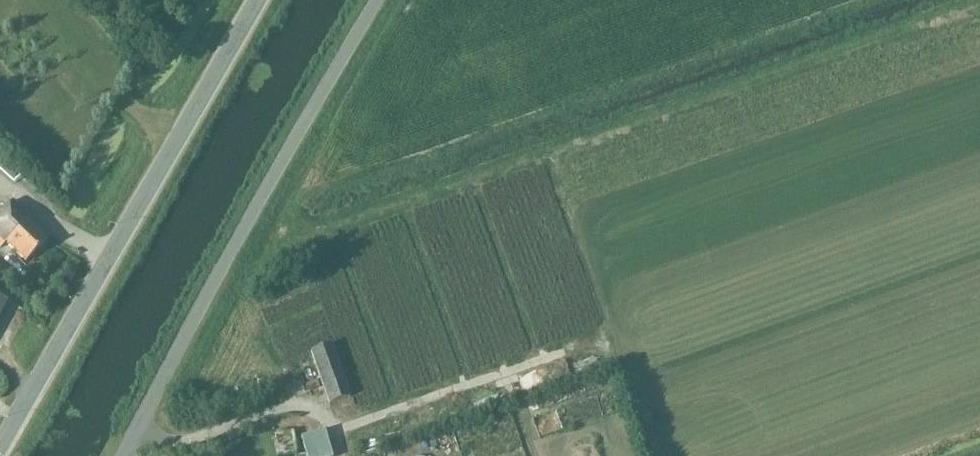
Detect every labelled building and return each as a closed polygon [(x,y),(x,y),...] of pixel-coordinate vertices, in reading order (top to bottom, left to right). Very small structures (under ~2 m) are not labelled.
[(48,240),(28,221),(30,219),(13,202),(5,210),(2,207),(0,209),(0,249),(1,250),(6,244),(26,263),(48,240)] [(328,404),(329,403),(351,396),(332,344),(310,351),(328,404)] [(327,439),(325,431),(300,438),(306,455),(332,455),(327,439)]
